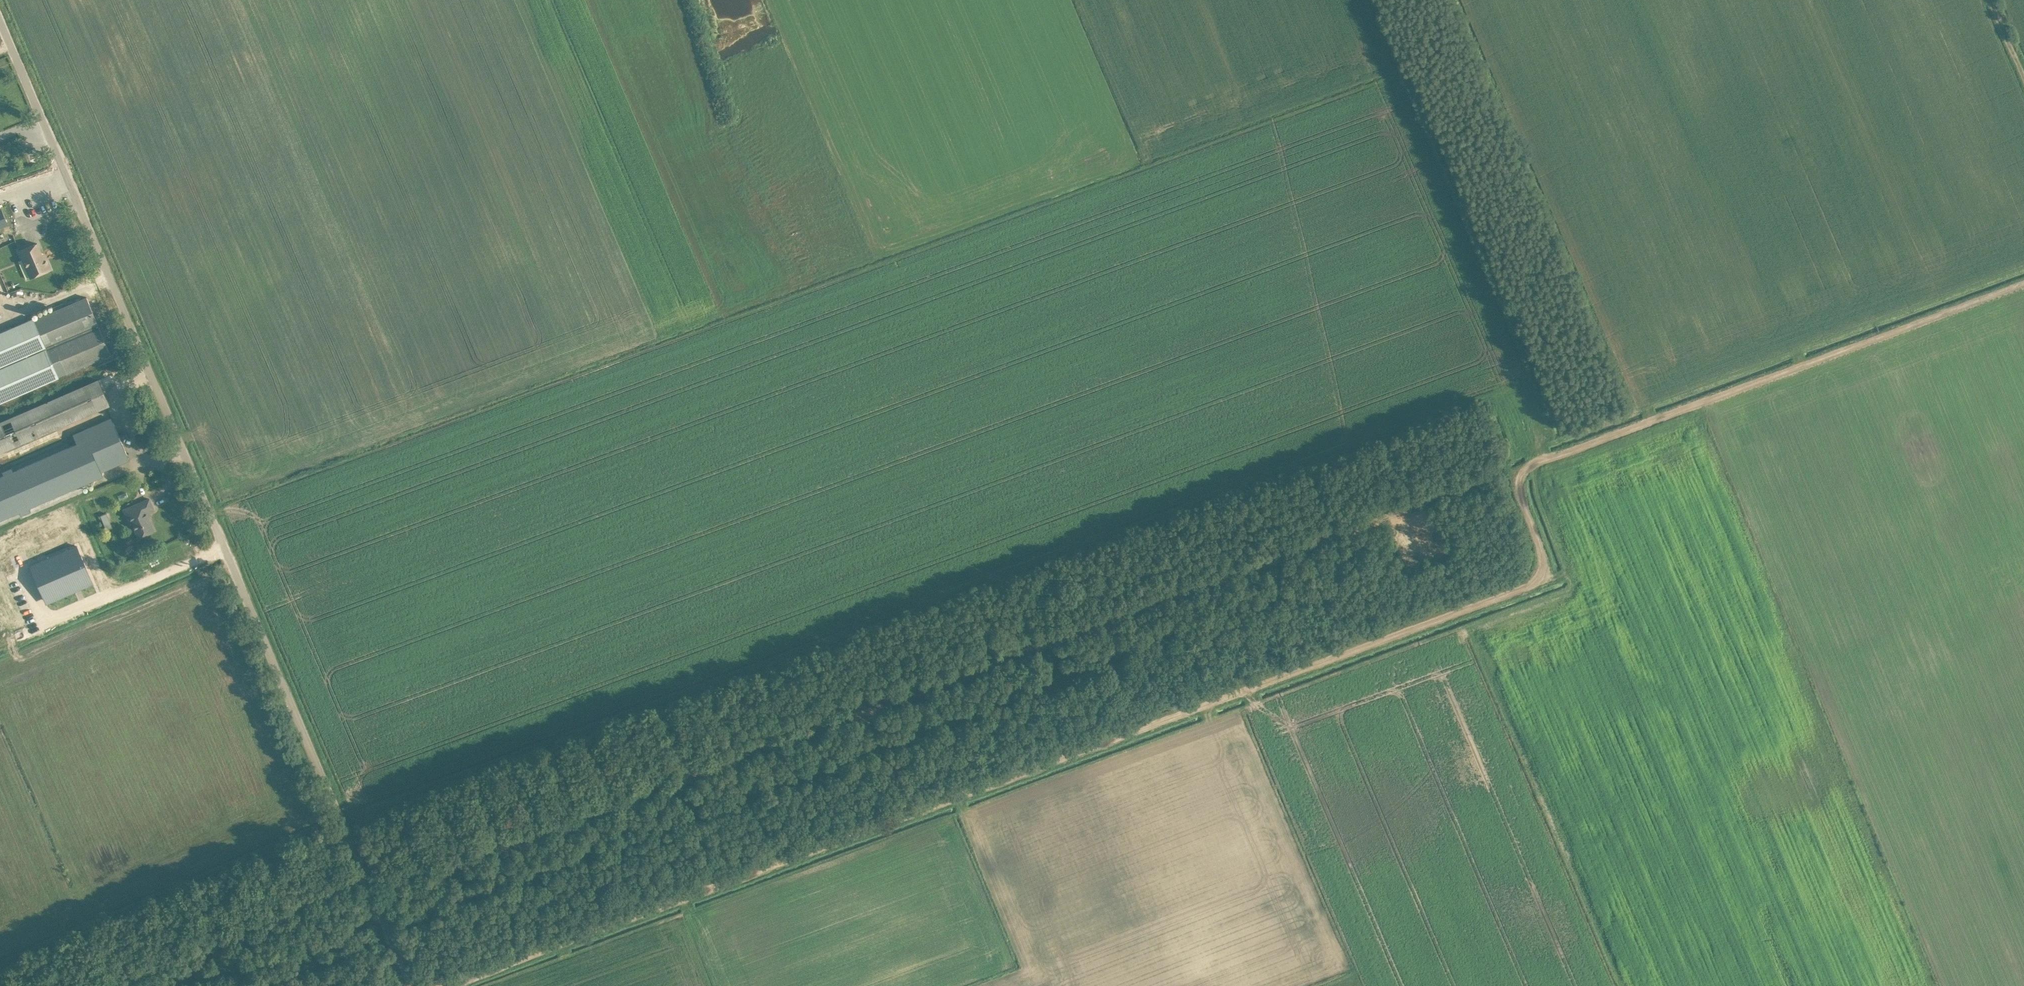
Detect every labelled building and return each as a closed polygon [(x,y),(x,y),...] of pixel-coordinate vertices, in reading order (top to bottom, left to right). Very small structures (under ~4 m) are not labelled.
[(44,260),(37,243),(19,250),(23,259),(26,257),(34,276),(42,273),(51,269),(47,258),(44,260)] [(59,377),(59,376),(67,373),(111,354),(103,335),(106,334),(101,323),(98,324),(97,321),(100,320),(98,314),(95,315),(87,297),(65,306),(63,302),(52,307),(54,311),(34,319),(33,318),(10,328),(1,332),(0,332),(0,402),(59,377)] [(100,407),(109,403),(99,380),(99,379),(86,385),(0,423),(0,450),(96,408),(96,409),(100,407)] [(19,510),(21,515),(31,510),(29,506),(102,474),(103,475),(101,471),(129,459),(112,418),(73,434),(77,444),(14,471),(12,467),(2,471),(4,475),(0,477),(0,519),(19,510)] [(154,530),(146,511),(154,508),(150,498),(124,509),(129,522),(132,521),(139,536),(154,530)] [(106,513),(101,515),(103,522),(109,520),(106,513)] [(77,545),(30,565),(45,599),(92,579),(77,545)] [(324,931),(333,927),(331,922),(322,925),(324,931)]
